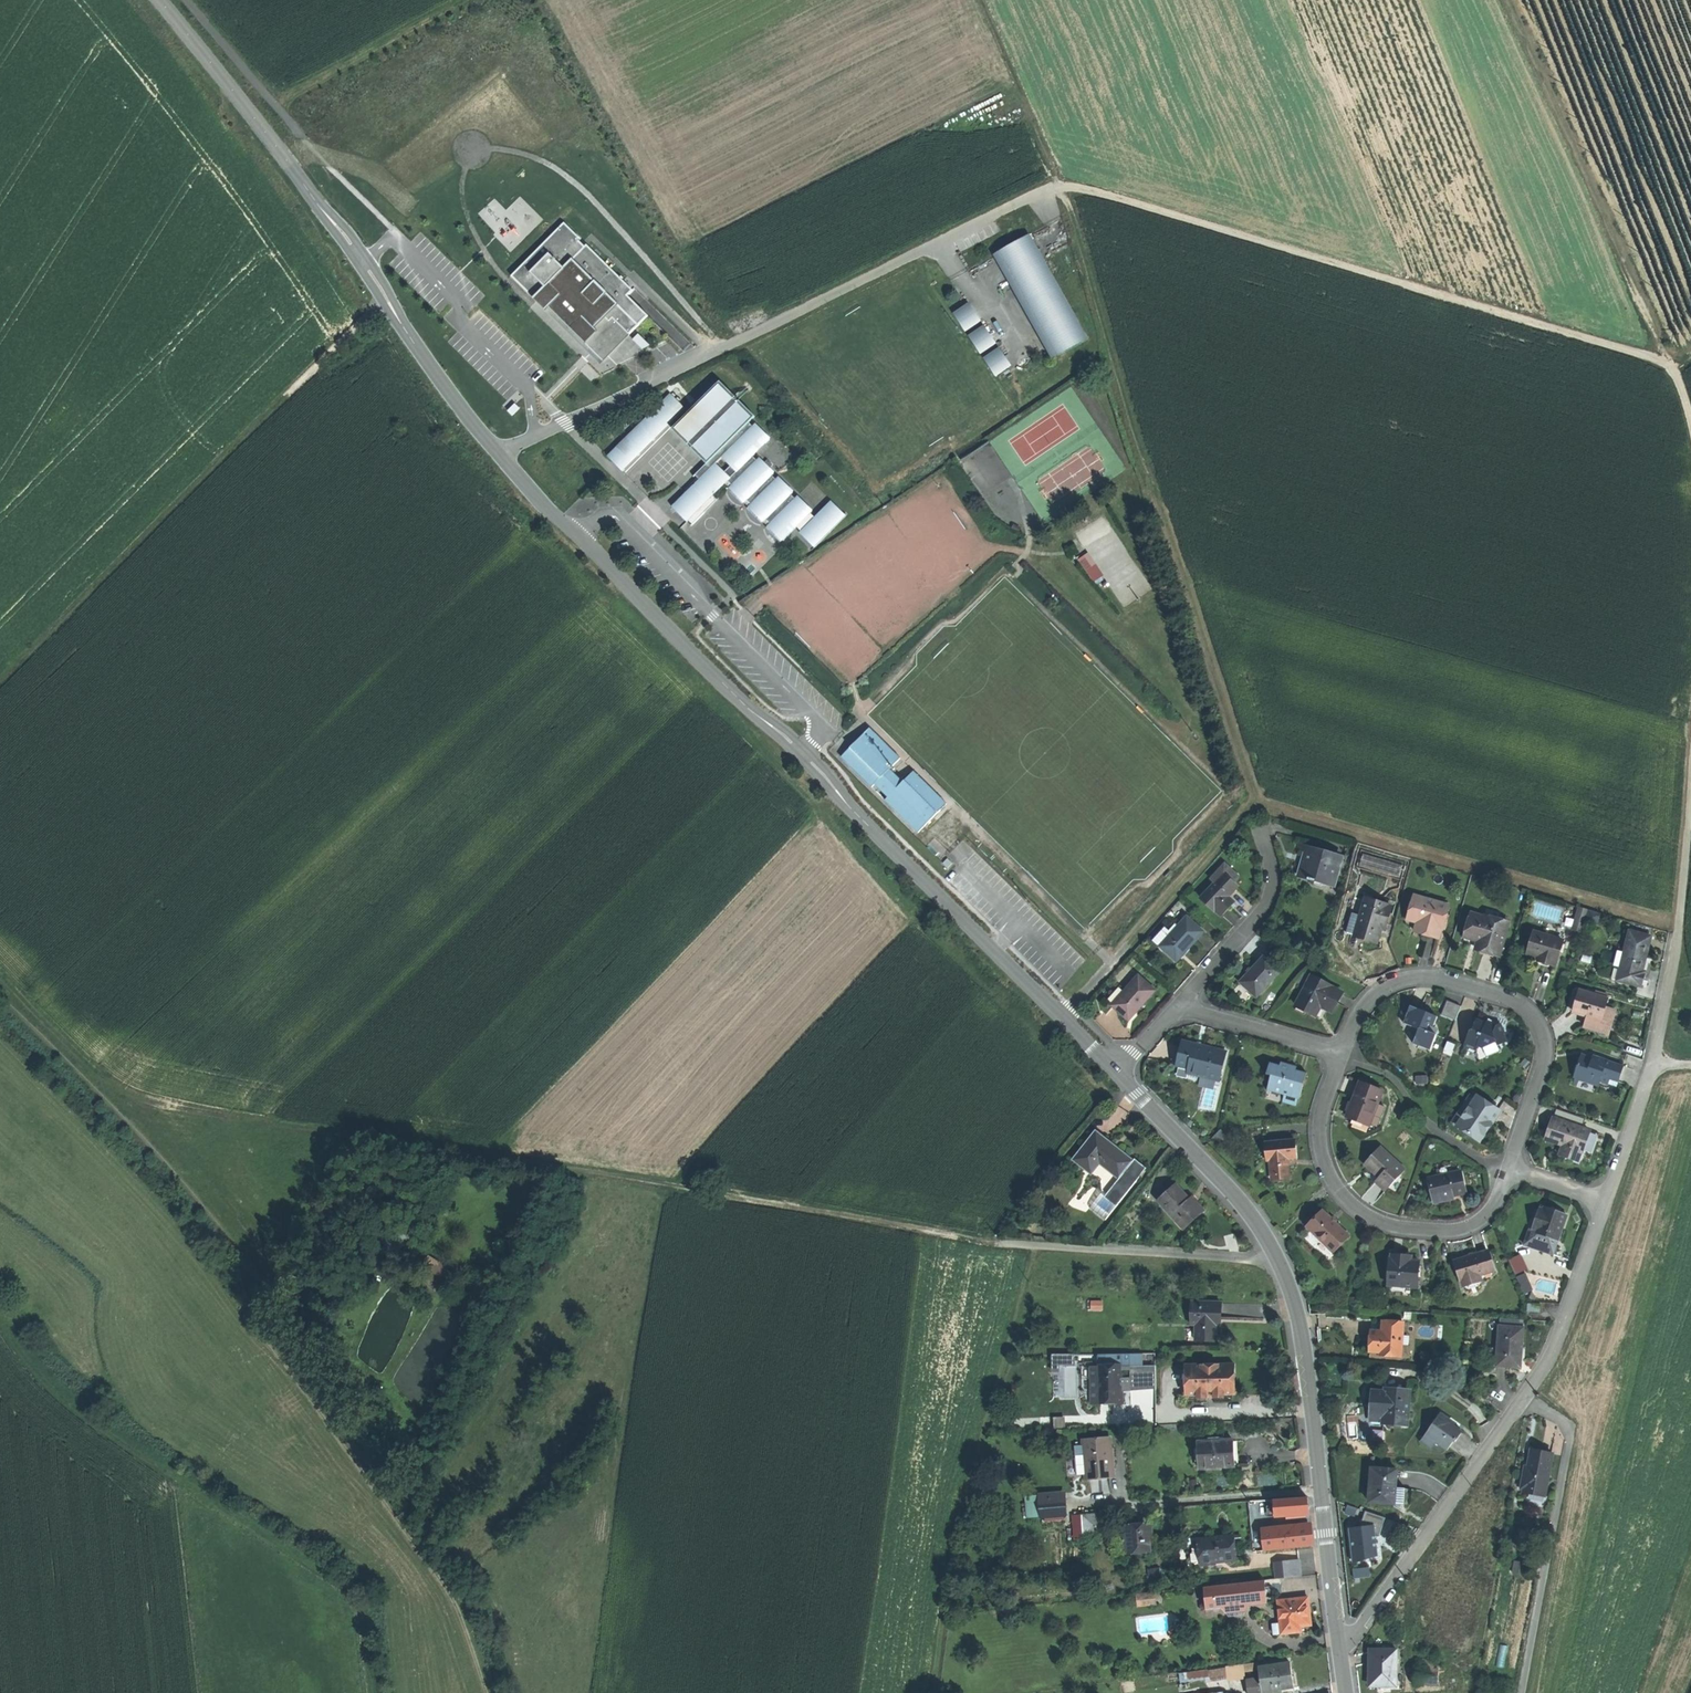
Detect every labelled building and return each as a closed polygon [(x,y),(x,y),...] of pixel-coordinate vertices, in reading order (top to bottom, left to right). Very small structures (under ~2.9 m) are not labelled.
[(564,223),(511,277),(534,298),(536,301),(539,298),(590,349),(600,339),(606,345),(622,329),(629,335),(630,334),(648,316),(623,292),(629,287),(587,245),(581,250),(574,243),(579,238),(564,223)] [(1029,235),(1000,251),(1059,356),(1087,339),(1029,235)] [(630,335),(630,334),(629,335),(622,329),(606,345),(600,339),(590,349),(539,298),(536,301),(534,298),(533,299),(590,355),(600,365),(630,335)] [(968,306),(954,314),(965,331),(979,322),(968,306)] [(983,326),(969,336),(980,353),(994,344),(983,326)] [(639,335),(633,340),(643,350),(650,346),(639,335)] [(997,349),(984,358),(996,376),(1009,366),(997,349)] [(720,381),(716,386),(750,421),(755,416),(720,381)] [(688,414),(677,425),(692,441),(693,439),(697,443),(695,445),(711,460),(713,459),(716,462),(723,455),(760,486),(747,500),(750,504),(748,506),(764,522),(766,519),(770,523),(768,526),(783,540),(812,512),(797,497),(796,500),(791,493),(792,492),(777,477),(775,479),(771,476),(773,473),(758,459),(757,461),(753,456),(769,440),(755,425),(752,427),(748,423),(750,421),(716,386),(688,414)] [(671,393),(608,456),(623,471),(670,424),(684,410),(685,408),(671,393)] [(519,408),(515,404),(508,412),(512,416),(519,408)] [(684,410),(670,424),(674,428),(677,425),(688,414),(684,410)] [(677,425),(674,428),(673,429),(688,445),(692,441),(677,425)] [(711,460),(695,445),(692,449),(707,465),(711,460)] [(716,462),(698,480),(713,496),(728,481),(732,485),(730,487),(744,502),(747,500),(760,486),(723,455),(716,462)] [(716,462),(713,459),(711,460),(707,465),(694,477),(698,480),(716,462)] [(698,480),(672,506),(687,522),(713,496),(698,480)] [(831,501),(799,533),(815,548),(847,516),(831,501)] [(1095,581),(1106,575),(1092,551),(1081,557),(1095,581)] [(868,732),(840,761),(870,791),(873,789),(886,801),(883,804),(916,837),(939,814),(906,781),(901,786),(888,774),(899,762),(868,732)] [(912,775),(906,781),(939,814),(945,808),(912,775)] [(1317,851),(1309,849),(1304,864),(1301,877),(1325,884),(1327,877),(1337,879),(1343,857),(1317,850),(1317,851)] [(1227,864),(1213,879),(1217,884),(1226,875),(1234,883),(1240,877),(1227,864)] [(1217,884),(1203,898),(1222,916),(1235,903),(1229,897),(1233,893),(1239,887),(1234,883),(1226,875),(1217,884)] [(1327,877),(1325,884),(1334,887),(1337,879),(1327,877)] [(1416,896),(1411,911),(1422,914),(1419,923),(1416,932),(1429,936),(1440,939),(1443,930),(1444,930),(1451,906),(1416,896)] [(1368,898),(1362,916),(1356,936),(1356,937),(1378,944),(1381,936),(1383,929),(1386,930),(1393,907),(1389,906),(1389,905),(1368,898)] [(1598,933),(1602,910),(1579,906),(1577,918),(1570,917),(1568,928),(1598,933)] [(1501,914),(1488,910),(1486,916),(1499,920),(1501,914)] [(1422,914),(1411,911),(1409,920),(1419,923),(1422,914)] [(1362,916),(1354,913),(1348,933),(1356,936),(1362,916)] [(1485,918),(1473,914),(1465,941),(1480,945),(1479,951),(1489,954),(1501,958),(1511,924),(1499,920),(1486,916),(1485,918)] [(1174,933),(1162,946),(1177,960),(1191,946),(1204,931),(1189,917),(1174,933)] [(1167,928),(1155,941),(1159,945),(1162,946),(1174,933),(1172,930),(1171,931),(1167,928)] [(1564,943),(1536,934),(1529,955),(1540,958),(1539,963),(1546,965),(1555,968),(1556,963),(1558,963),(1564,943)] [(1653,940),(1632,934),(1625,961),(1622,971),(1643,977),(1644,974),(1653,940)] [(1255,969),(1242,982),(1257,997),(1282,971),(1266,957),(1255,969)] [(1643,977),(1622,971),(1619,983),(1640,988),(1642,981),(1646,982),(1648,975),(1644,974),(1643,977)] [(1140,975),(1125,992),(1114,1005),(1129,1019),(1143,1004),(1156,990),(1140,975)] [(1343,994),(1313,977),(1296,1006),(1308,1013),(1314,1003),(1321,1007),(1332,1013),(1337,1004),(1343,994)] [(1120,987),(1108,1000),(1114,1005),(1125,992),(1120,987)] [(1608,1001),(1581,993),(1574,1015),(1580,1017),(1587,1019),(1602,1023),(1605,1011),(1608,1001)] [(1467,996),(1451,1039),(1462,1043),(1477,1000),(1467,996)] [(1447,1001),(1442,1016),(1456,1021),(1462,1007),(1447,1001)] [(1314,1003),(1308,1013),(1316,1017),(1321,1007),(1314,1003)] [(1421,1011),(1411,1007),(1404,1024),(1419,1030),(1413,1044),(1431,1051),(1437,1036),(1427,1032),(1430,1025),(1433,1016),(1421,1011)] [(1616,1014),(1605,1011),(1602,1023),(1587,1019),(1583,1030),(1609,1038),(1616,1014)] [(1438,1018),(1433,1016),(1430,1025),(1434,1027),(1438,1018)] [(1486,1024),(1477,1020),(1474,1028),(1475,1029),(1475,1031),(1471,1032),(1465,1046),(1476,1051),(1479,1057),(1497,1049),(1498,1046),(1508,1042),(1504,1034),(1506,1033),(1502,1024),(1498,1026),(1493,1024),(1487,1022),(1486,1024)] [(1226,1051),(1183,1041),(1181,1053),(1178,1065),(1190,1068),(1199,1070),(1198,1075),(1219,1080),(1226,1051)] [(1593,1059),(1582,1055),(1578,1067),(1574,1078),(1575,1078),(1580,1080),(1598,1086),(1600,1082),(1608,1085),(1610,1079),(1618,1082),(1623,1068),(1607,1063),(1608,1061),(1594,1057),(1593,1059)] [(1280,1066),(1271,1063),(1268,1074),(1273,1075),(1269,1090),(1285,1095),(1299,1099),(1302,1088),(1307,1074),(1296,1070),(1297,1067),(1282,1062),(1280,1066)] [(1383,1092),(1361,1083),(1354,1099),(1347,1118),(1359,1122),(1370,1126),(1378,1104),(1383,1092)] [(1299,1099),(1285,1095),(1283,1101),(1297,1106),(1299,1099)] [(1471,1095),(1451,1122),(1458,1126),(1477,1099),(1471,1095)] [(1477,1099),(1458,1126),(1481,1143),(1488,1132),(1485,1130),(1492,1121),(1499,1111),(1501,1112),(1502,1112),(1479,1096),(1477,1099)] [(1385,1107),(1378,1104),(1370,1126),(1359,1122),(1357,1127),(1371,1133),(1377,1129),(1385,1107)] [(1585,1120),(1557,1110),(1553,1120),(1582,1130),(1585,1120)] [(1582,1130),(1553,1120),(1549,1130),(1545,1141),(1563,1147),(1569,1149),(1566,1159),(1577,1163),(1581,1154),(1582,1154),(1590,1133),(1582,1130)] [(1096,1131),(1074,1159),(1091,1172),(1100,1162),(1121,1178),(1134,1161),(1112,1143),(1096,1131)] [(1295,1140),(1269,1142),(1272,1178),(1290,1176),(1288,1159),(1297,1159),(1296,1150),(1295,1140)] [(1569,1149),(1563,1147),(1560,1157),(1566,1159),(1569,1149)] [(1380,1148),(1365,1165),(1373,1173),(1380,1178),(1376,1182),(1386,1191),(1405,1171),(1380,1148)] [(1119,1187),(1111,1197),(1120,1204),(1141,1177),(1138,1174),(1145,1165),(1136,1158),(1134,1161),(1121,1178),(1118,1181),(1119,1187)] [(1141,1177),(1148,1168),(1145,1165),(1138,1174),(1141,1177)] [(1461,1174),(1429,1181),(1434,1205),(1447,1202),(1447,1199),(1453,1198),(1465,1195),(1461,1174)] [(1176,1186),(1159,1202),(1179,1224),(1185,1219),(1190,1224),(1204,1211),(1197,1203),(1192,1198),(1189,1200),(1176,1186)] [(1104,1191),(1091,1208),(1107,1220),(1120,1204),(1111,1197),(1104,1191)] [(1537,1232),(1536,1235),(1558,1242),(1567,1217),(1545,1209),(1544,1212),(1540,1211),(1536,1221),(1540,1223),(1537,1232)] [(1323,1211),(1308,1227),(1333,1252),(1348,1236),(1336,1224),(1323,1211)] [(1179,1224),(1184,1229),(1190,1224),(1185,1219),(1179,1224)] [(1536,1235),(1529,1232),(1524,1248),(1553,1258),(1558,1242),(1536,1235)] [(1524,1253),(1511,1259),(1518,1274),(1531,1268),(1524,1253)] [(1470,1259),(1455,1263),(1461,1283),(1463,1283),(1464,1286),(1481,1281),(1480,1278),(1494,1273),(1488,1254),(1470,1259)] [(1391,1261),(1389,1286),(1390,1286),(1414,1288),(1417,1289),(1420,1264),(1411,1263),(1403,1262),(1392,1261),(1391,1261)] [(1529,1272),(1519,1276),(1527,1293),(1537,1289),(1529,1272)] [(1414,1288),(1390,1286),(1390,1293),(1402,1294),(1402,1297),(1413,1298),(1414,1288)] [(1222,1303),(1192,1303),(1191,1325),(1196,1325),(1196,1341),(1216,1342),(1217,1326),(1221,1326),(1222,1316),(1222,1303)] [(1540,1308),(1528,1307),(1527,1315),(1539,1315),(1540,1308)] [(1385,1331),(1374,1330),(1373,1352),(1385,1354),(1385,1356),(1403,1358),(1406,1321),(1386,1320),(1385,1331)] [(1527,1322),(1509,1320),(1508,1327),(1526,1329),(1527,1322)] [(1508,1327),(1503,1327),(1500,1354),(1500,1367),(1523,1368),(1525,1348),(1526,1329),(1508,1327)] [(1500,1354),(1491,1353),(1490,1366),(1500,1367),(1500,1354)] [(1235,1365),(1185,1366),(1185,1397),(1206,1396),(1206,1399),(1211,1399),(1215,1399),(1215,1396),(1236,1396),(1235,1365)] [(1123,1366),(1099,1366),(1099,1379),(1099,1402),(1123,1402),(1123,1384),(1123,1366)] [(1400,1390),(1389,1389),(1389,1391),(1387,1420),(1387,1424),(1410,1425),(1412,1390),(1400,1390)] [(1389,1391),(1375,1391),(1374,1419),(1387,1420),(1389,1391)] [(1441,1414),(1421,1441),(1431,1448),(1435,1442),(1446,1451),(1453,1442),(1454,1442),(1457,1439),(1461,1433),(1446,1421),(1448,1419),(1441,1414)] [(1110,1439),(1083,1441),(1086,1478),(1113,1477),(1110,1439)] [(1234,1440),(1198,1443),(1200,1469),(1236,1466),(1235,1453),(1234,1440)] [(1530,1451),(1527,1470),(1526,1475),(1521,1475),(1519,1489),(1522,1489),(1524,1492),(1539,1494),(1541,1486),(1546,1487),(1552,1455),(1530,1451)] [(1402,1470),(1377,1469),(1374,1503),(1409,1505),(1409,1498),(1410,1488),(1401,1487),(1402,1470)] [(1064,1492),(1039,1494),(1039,1497),(1040,1500),(1064,1498),(1064,1492)] [(1040,1500),(1039,1497),(1029,1498),(1031,1515),(1041,1514),(1040,1500)] [(1064,1498),(1040,1500),(1041,1514),(1041,1517),(1066,1515),(1065,1505),(1064,1498)] [(1308,1498),(1274,1501),(1276,1518),(1310,1515),(1309,1507),(1308,1498)] [(1253,1522),(1269,1521),(1267,1502),(1252,1503),(1253,1522)] [(1386,1518),(1366,1511),(1361,1527),(1350,1529),(1354,1558),(1379,1555),(1376,1534),(1381,1535),(1384,1526),(1386,1518)] [(1114,1512),(1107,1513),(1108,1522),(1115,1521),(1114,1512)] [(1107,1513),(1090,1514),(1092,1538),(1102,1537),(1101,1522),(1108,1522),(1107,1513)] [(1090,1514),(1080,1515),(1082,1539),(1092,1538),(1090,1514)] [(1139,1525),(1124,1526),(1125,1535),(1126,1554),(1150,1552),(1149,1536),(1152,1536),(1151,1524),(1139,1525)] [(1313,1530),(1262,1535),(1264,1552),(1314,1546),(1313,1530)] [(1125,1535),(1117,1536),(1119,1554),(1126,1554),(1125,1535)] [(1234,1535),(1199,1540),(1202,1564),(1220,1562),(1237,1559),(1234,1535)] [(1305,1573),(1315,1572),(1314,1556),(1303,1557),(1305,1573)] [(1300,1560),(1284,1561),(1286,1578),(1302,1576),(1300,1560)] [(1284,1561),(1276,1562),(1277,1579),(1286,1578),(1284,1561)] [(1373,1566),(1356,1568),(1357,1578),(1374,1576),(1373,1566)] [(1266,1580),(1206,1587),(1208,1604),(1208,1609),(1213,1609),(1268,1603),(1266,1580)] [(1155,1592),(1138,1594),(1139,1606),(1157,1605),(1155,1592)] [(1310,1598),(1279,1602),(1282,1624),(1283,1635),(1303,1632),(1302,1631),(1302,1627),(1306,1626),(1313,1625),(1311,1611),(1310,1598)] [(1208,1604),(1203,1606),(1204,1611),(1208,1614),(1212,1614),(1213,1609),(1208,1609),(1208,1604)] [(1282,1624),(1274,1625),(1276,1635),(1283,1635),(1282,1624)] [(1397,1649),(1370,1649),(1370,1663),(1374,1663),(1374,1674),(1374,1685),(1382,1685),(1390,1685),(1397,1685),(1397,1677),(1397,1649)] [(1262,1679),(1264,1692),(1274,1692),(1277,1692),(1276,1689),(1282,1688),(1295,1686),(1293,1675),(1292,1663),(1260,1667),(1262,1679)] [(1243,1664),(1222,1667),(1222,1673),(1223,1678),(1244,1675),(1243,1664)] [(1445,1668),(1424,1665),(1421,1681),(1443,1684),(1445,1668)] [(1198,1676),(1222,1673),(1222,1667),(1197,1670),(1198,1676)] [(1248,1680),(1250,1692),(1264,1692),(1262,1679),(1248,1680)]
